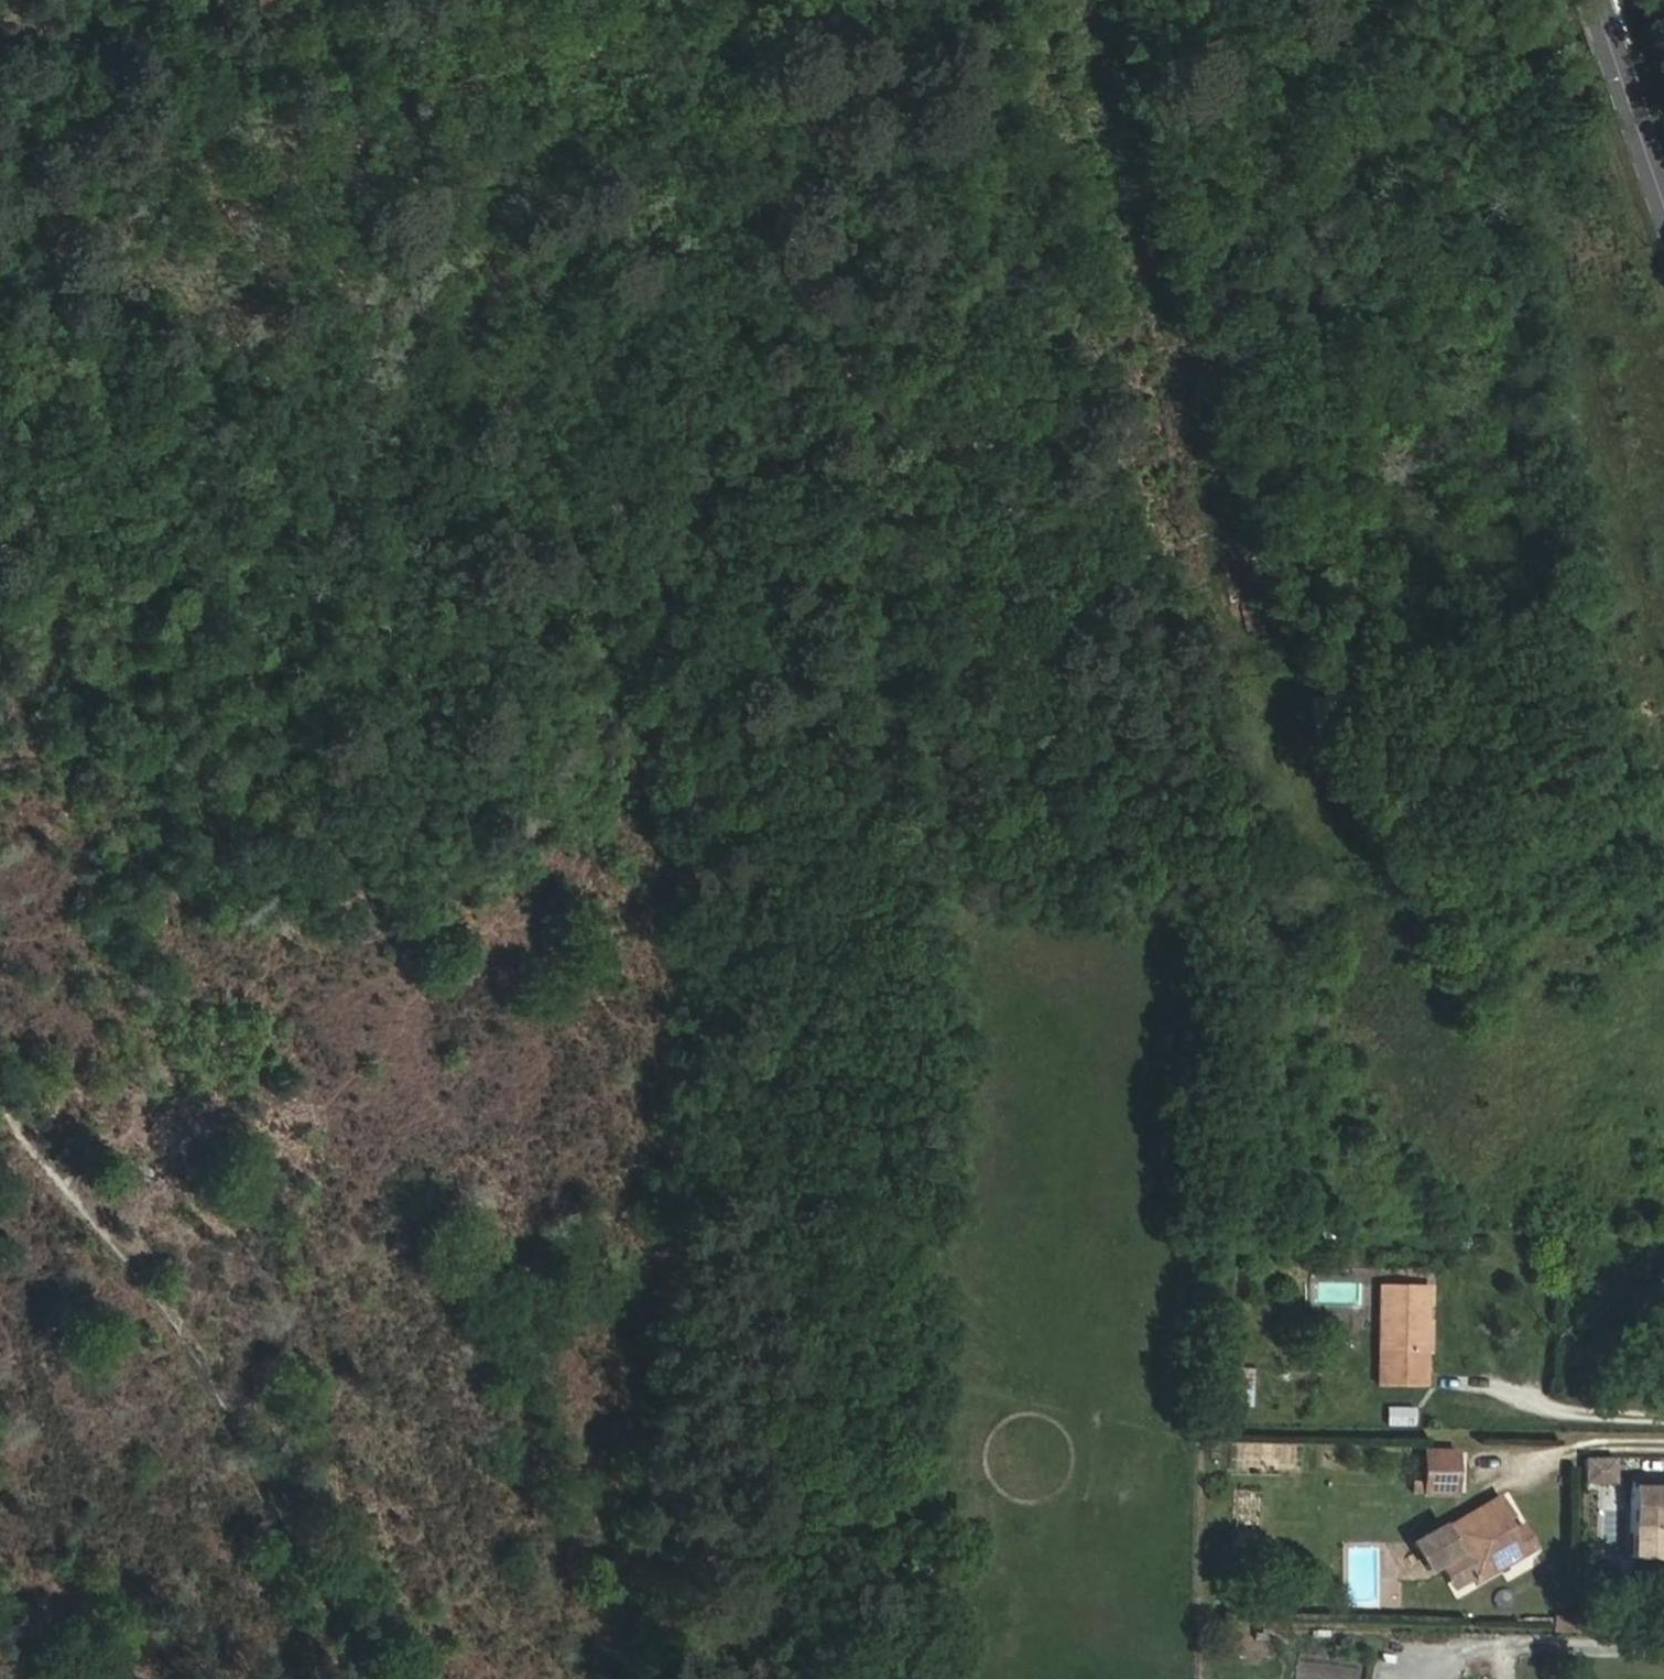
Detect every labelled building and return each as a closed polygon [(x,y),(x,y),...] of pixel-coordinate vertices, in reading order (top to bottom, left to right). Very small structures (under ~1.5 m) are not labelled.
[(1425,1387),(1427,1285),(1379,1284),(1377,1386),(1425,1387)] [(1232,1419),(1251,1420),(1252,1369),(1233,1368),(1232,1419)] [(1385,1406),(1385,1427),(1414,1427),(1414,1407),(1385,1406)] [(1454,1493),(1454,1452),(1425,1452),(1425,1481),(1413,1481),(1413,1493),(1454,1493)] [(1614,1455),(1580,1458),(1582,1486),(1616,1483),(1614,1455)] [(1628,1530),(1663,1530),(1663,1485),(1628,1485),(1628,1530)] [(1533,1547),(1521,1526),(1511,1532),(1503,1517),(1507,1515),(1498,1498),(1443,1530),(1441,1526),(1412,1543),(1428,1570),(1440,1563),(1457,1554),(1470,1577),(1474,1583),(1533,1547)] [(1596,1532),(1594,1571),(1615,1572),(1617,1533),(1596,1532)] [(1470,1577),(1457,1554),(1440,1563),(1454,1587),(1470,1577)]
